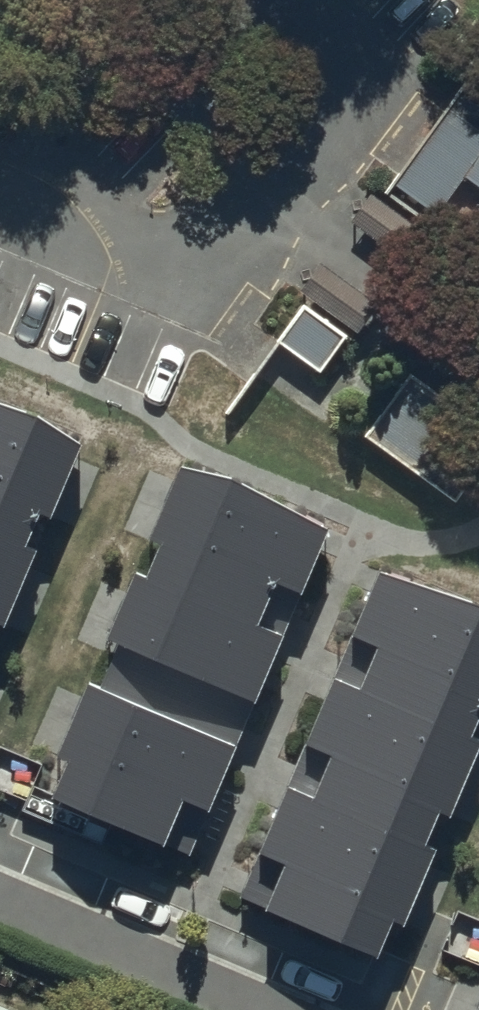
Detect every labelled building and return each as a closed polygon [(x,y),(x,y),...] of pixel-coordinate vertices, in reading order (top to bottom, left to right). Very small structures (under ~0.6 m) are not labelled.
[(454,92),(391,184),(430,211),(455,175),(478,191),(478,109),(454,92)] [(419,230),(363,195),(342,228),(398,264),(419,230)] [(478,245),(478,195),(456,229),(478,245)] [(362,307),(302,271),(288,296),(348,331),(362,307)] [(291,306),(270,338),(314,365),(334,333),(291,306)] [(363,428),(458,497),(478,468),(478,429),(402,373),(363,428)] [(54,457),(0,435),(0,589),(54,457)] [(185,854),(320,534),(176,474),(41,794),(185,854)] [(387,966),(478,746),(478,609),(366,563),(230,900),(387,966)] [(434,1009),(478,1009),(478,904),(434,1009)]
